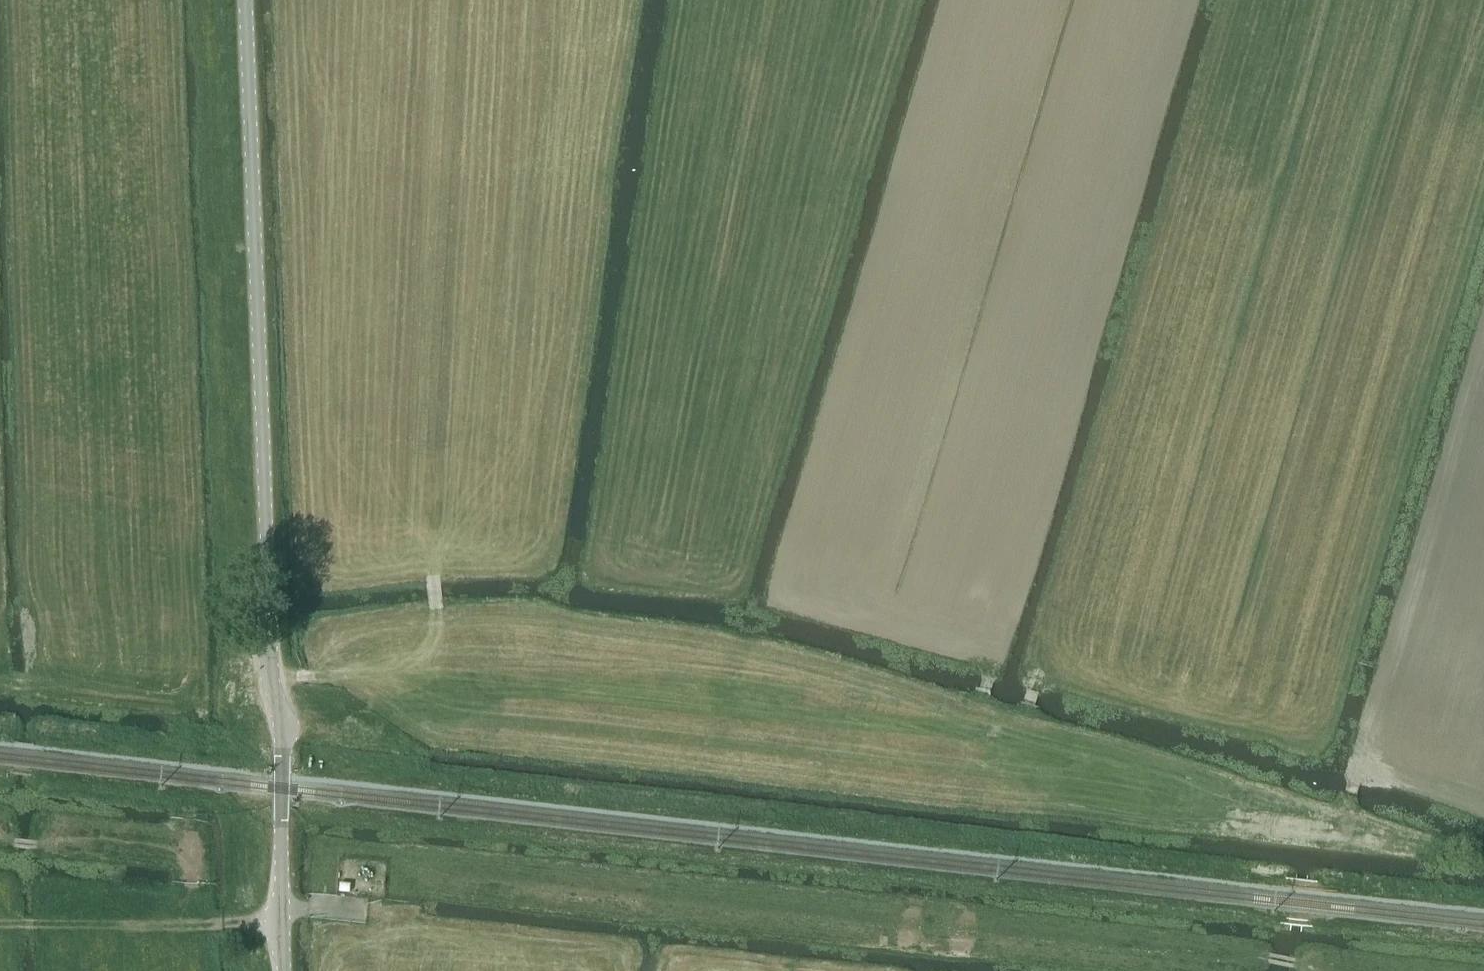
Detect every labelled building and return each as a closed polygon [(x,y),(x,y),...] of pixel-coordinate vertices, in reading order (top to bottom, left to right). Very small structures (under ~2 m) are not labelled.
[(339,884),(339,893),(349,894),(350,885),(339,884)]
